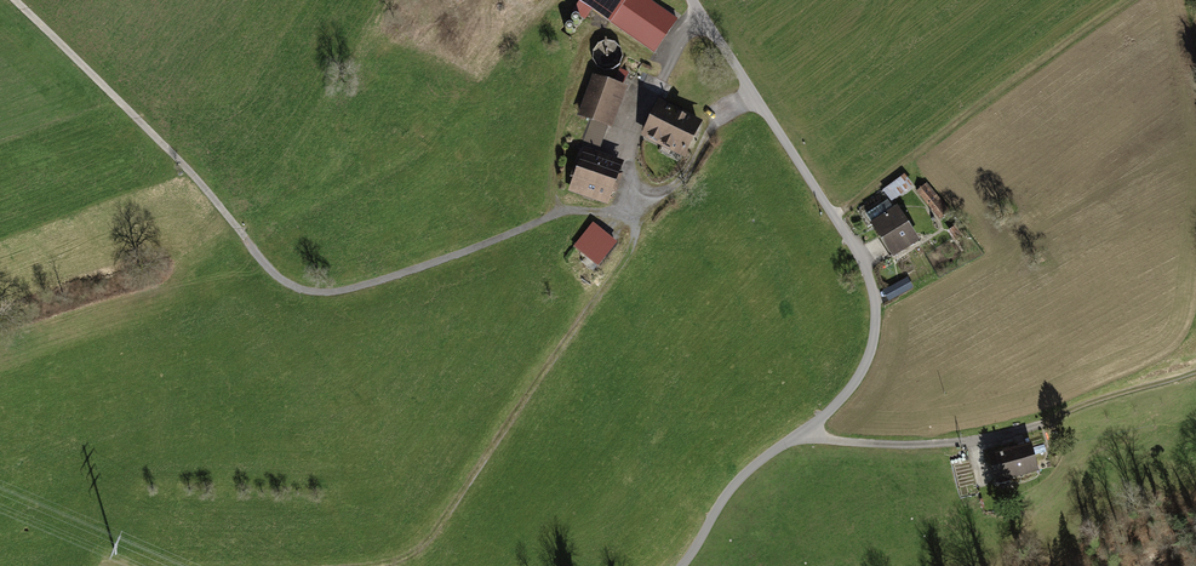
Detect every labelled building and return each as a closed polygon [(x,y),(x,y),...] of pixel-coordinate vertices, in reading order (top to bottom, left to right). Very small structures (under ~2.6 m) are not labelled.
[(581,3),(655,57),(680,24),(647,0),(583,0),(581,3)] [(602,62),(606,47),(599,44),(594,60),(602,62)] [(595,78),(580,118),(613,130),(628,91),(595,78)] [(661,105),(645,137),(683,156),(699,124),(661,105)] [(588,151),(573,193),(608,206),(624,164),(588,151)] [(904,177),(883,187),(890,201),(911,191),(904,177)] [(929,186),(917,196),(938,222),(950,213),(929,186)] [(897,207),(874,223),(898,259),(921,243),(897,207)] [(623,239),(599,225),(587,246),(611,260),(623,239)] [(909,279),(887,290),(893,304),(916,292),(909,279)] [(1032,445),(991,455),(998,484),(1039,473),(1032,445)]
